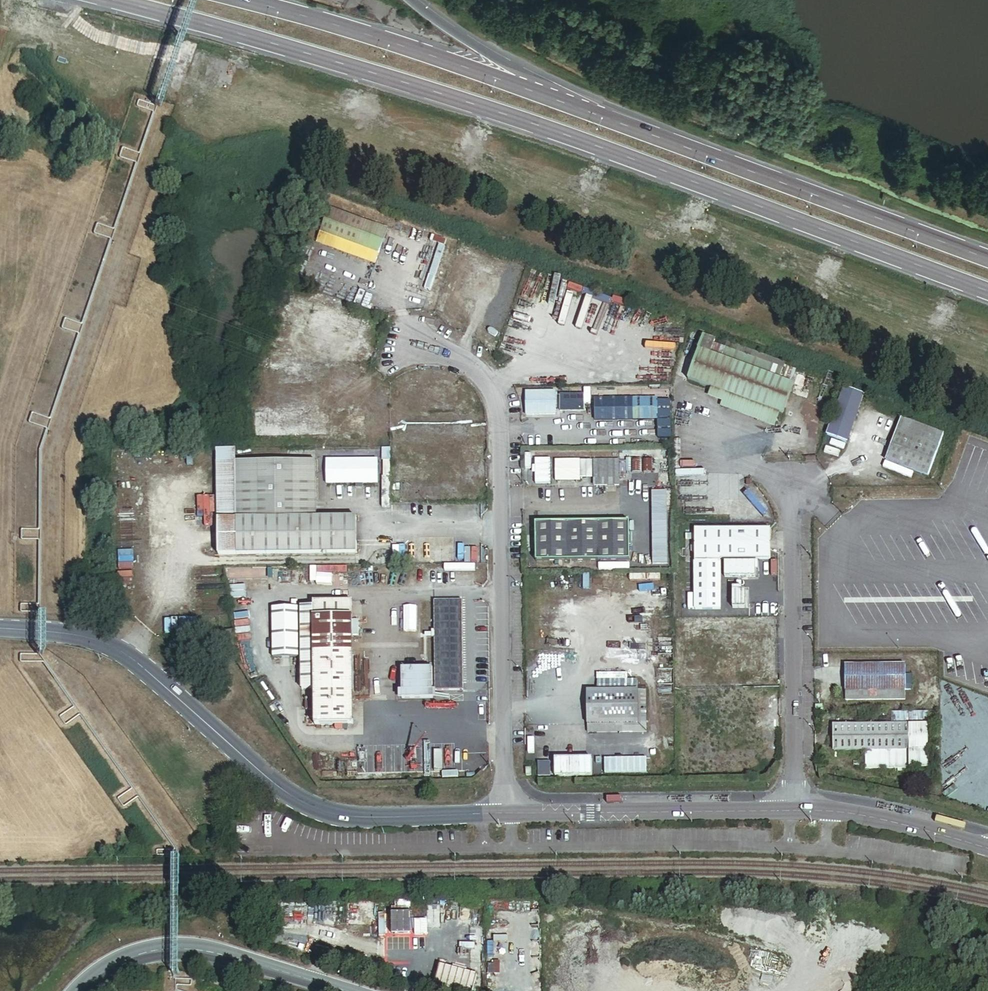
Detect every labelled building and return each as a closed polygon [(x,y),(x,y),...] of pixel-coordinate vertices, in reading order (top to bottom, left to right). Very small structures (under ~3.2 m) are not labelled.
[(387,229),(328,208),(318,233),(378,254),(387,229)] [(378,254),(318,233),(314,243),(374,265),(378,254)] [(441,250),(409,240),(400,269),(432,279),(441,250)] [(427,282),(407,275),(402,290),(422,297),(427,282)] [(347,304),(319,295),(305,335),(333,345),(337,333),(352,338),(359,319),(343,314),(347,304)] [(785,361),(714,336),(707,353),(695,349),(684,380),(709,389),(707,397),(721,402),(719,407),(772,426),(777,412),(781,414),(792,382),(780,377),(785,361)] [(863,394),(842,386),(824,435),(845,443),(863,394)] [(556,392),(524,392),(524,414),(556,414),(556,409),(579,408),(578,398),(556,398),(556,392)] [(655,398),(591,397),(591,419),(654,419),(655,398)] [(362,409),(332,410),(333,433),(363,433),(362,409)] [(328,410),(252,413),(253,438),(328,435),(328,410)] [(943,432),(900,416),(884,459),(928,474),(943,432)] [(218,450),(218,465),(236,465),(236,463),(236,450),(218,450)] [(577,459),(554,460),(554,480),(577,480),(577,459)] [(617,459),(592,459),(592,484),(617,484),(617,459)] [(549,485),(549,460),(534,460),(533,485),(549,485)] [(376,461),(325,462),(325,484),(376,483),(376,461)] [(236,465),(218,465),(220,555),(357,554),(356,519),(314,520),(313,462),(236,463),(236,465)] [(628,523),(534,524),(534,562),(628,561),(628,523)] [(770,527),(695,526),(694,606),(719,606),(720,556),(725,557),(725,574),(750,575),(750,557),(770,557),(770,527)] [(743,604),(743,587),(733,587),(732,604),(743,604)] [(350,721),(350,598),(310,598),(311,603),(299,603),(299,606),(299,656),(299,685),(311,685),(311,721),(350,721)] [(462,688),(460,599),(433,600),(435,688),(462,688)] [(299,656),(299,606),(271,606),(272,655),(299,656)] [(904,659),(844,660),(844,700),(905,699),(904,691),(904,675),(904,659)] [(645,689),(587,689),(587,731),(646,731),(645,689)] [(926,722),(833,724),(833,752),(864,751),(864,769),(927,767),(926,722)] [(549,763),(537,763),(536,778),(548,778),(549,763)] [(491,899),(491,903),(486,903),(485,932),(513,933),(513,922),(524,923),(525,900),(491,899)] [(412,911),(394,911),(395,931),(413,931),(412,911)] [(441,962),(434,984),(458,990),(472,990),(477,973),(441,962)]
